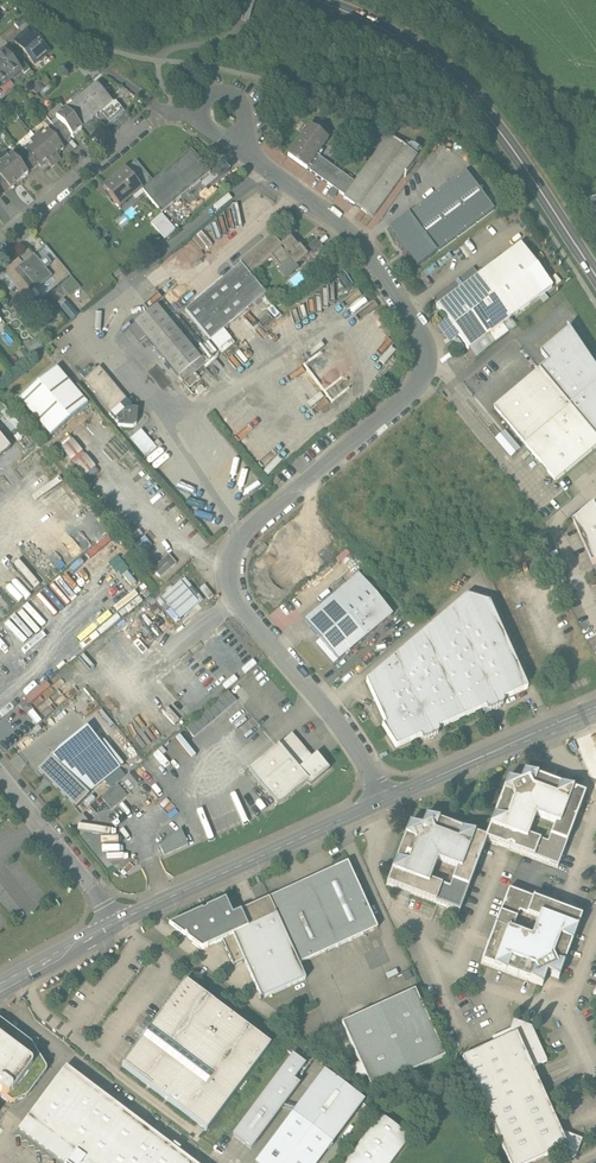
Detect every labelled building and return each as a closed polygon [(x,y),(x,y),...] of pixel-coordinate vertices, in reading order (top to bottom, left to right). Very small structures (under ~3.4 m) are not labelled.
[(24,15),(14,24),(18,29),(30,19),(24,15)] [(48,52),(29,30),(15,42),(34,64),(48,52)] [(4,51),(0,54),(0,70),(9,81),(21,71),(15,63),(4,51)] [(29,69),(20,59),(15,63),(21,71),(24,74),(29,69)] [(0,70),(0,89),(9,81),(0,70)] [(97,84),(65,110),(81,129),(100,113),(112,103),(97,84)] [(112,103),(100,113),(108,122),(123,110),(115,101),(112,103)] [(65,110),(56,118),(59,121),(71,135),(72,136),(81,129),(65,110)] [(71,135),(59,121),(54,126),(66,140),(71,135)] [(66,140),(54,126),(50,129),(53,133),(51,134),(60,144),(66,140)] [(309,126),(288,155),(307,169),(317,155),(328,139),(309,126)] [(51,134),(48,129),(36,139),(56,163),(61,159),(57,154),(64,148),(60,144),(51,134)] [(388,135),(355,182),(317,155),(307,169),(345,196),(344,197),(372,218),(417,156),(388,135)] [(56,163),(36,139),(25,149),(29,153),(38,164),(41,168),(47,162),(51,167),(56,163)] [(153,181),(142,189),(161,213),(210,172),(191,149),(153,181)] [(38,164),(29,153),(27,155),(24,152),(20,155),(32,169),(38,164)] [(17,162),(12,155),(3,163),(19,182),(28,174),(27,173),(17,162)] [(32,169),(20,155),(17,158),(19,160),(17,162),(27,173),(32,169)] [(125,169),(142,189),(153,181),(135,160),(125,169)] [(3,163),(0,165),(0,177),(9,188),(10,189),(19,182),(3,163)] [(118,210),(142,189),(125,169),(125,168),(100,189),(118,210)] [(407,214),(436,253),(494,210),(465,171),(407,214)] [(0,177),(0,188),(4,193),(9,188),(0,177)] [(417,267),(436,253),(407,214),(388,229),(398,241),(395,243),(405,257),(408,255),(417,267)] [(272,234),(240,261),(242,263),(241,263),(250,274),(271,257),(280,268),(283,266),(289,273),(295,268),(294,266),(307,255),(299,246),(298,247),(290,237),(285,242),(284,241),(281,244),(272,234)] [(316,239),(305,248),(316,261),(327,252),(316,239)] [(552,287),(520,244),(478,276),(437,306),(436,307),(447,321),(458,337),(468,350),(487,335),(510,318),(552,287)] [(33,255),(22,264),(18,259),(2,272),(12,283),(14,281),(26,295),(35,288),(37,290),(52,278),(45,269),(33,255)] [(57,259),(45,269),(52,278),(57,284),(69,274),(57,259)] [(241,263),(186,310),(210,339),(264,294),(264,295),(266,293),(250,274),(241,263)] [(433,301),(437,306),(478,276),(473,269),(433,298),(435,300),(433,301)] [(353,298),(360,294),(346,271),(334,278),(345,295),(349,292),(353,298)] [(62,284),(69,295),(80,287),(72,277),(62,284)] [(52,278),(37,290),(42,297),(57,284),(52,278)] [(200,358),(156,305),(134,323),(134,324),(129,328),(140,341),(145,336),(178,376),(180,374),(200,358)] [(494,345),(516,327),(510,318),(487,335),(494,345)] [(449,343),(458,337),(447,321),(438,328),(449,343)] [(571,407),(595,386),(595,366),(571,329),(570,330),(542,354),(549,363),(540,370),(571,407)] [(202,357),(200,358),(180,374),(185,380),(206,362),(202,357)] [(126,400),(99,368),(98,370),(95,366),(91,369),(89,366),(80,373),(112,411),(109,413),(118,424),(118,426),(132,427),(136,424),(137,409),(136,409),(136,406),(131,405),(126,400)] [(56,368),(19,399),(50,436),(87,405),(56,368)] [(495,408),(525,445),(571,407),(540,370),(495,408)] [(195,373),(184,382),(189,387),(200,378),(195,373)] [(525,445),(556,482),(595,448),(595,386),(571,407),(525,445)] [(130,439),(146,458),(157,448),(141,429),(130,439)] [(0,436),(0,457),(10,448),(0,436)] [(594,503),(573,521),(592,563),(595,562),(595,506),(594,503)] [(331,599),(364,638),(391,615),(358,576),(331,599)] [(466,596),(366,681),(386,724),(382,725),(396,747),(421,736),(422,738),(425,740),(437,734),(439,731),(438,729),(486,707),(487,709),(490,710),(502,705),(504,702),(503,699),(527,688),(489,603),(466,596)] [(338,660),(364,638),(331,599),(305,620),(321,639),(338,660)] [(333,664),(338,660),(321,639),(316,644),(333,664)] [(228,690),(185,727),(193,737),(237,700),(228,690)] [(121,769),(87,727),(59,749),(55,753),(38,772),(76,810),(89,796),(88,795),(121,769)] [(278,746),(308,781),(307,782),(308,782),(311,785),(329,770),(316,755),(312,759),(292,734),(278,746)] [(308,781),(278,746),(249,771),(277,805),(284,802),(308,782),(307,782),(308,781)] [(557,868),(585,795),(524,771),(521,779),(522,782),(516,785),(515,782),(507,779),(485,838),(486,841),(557,868)] [(118,785),(102,799),(110,810),(127,796),(118,785)] [(459,912),(486,841),(485,838),(426,816),(423,823),(424,827),(418,829),(417,826),(409,824),(386,885),(459,912)] [(180,830),(167,841),(168,844),(160,847),(164,857),(188,846),(180,830)] [(347,862),(269,898),(299,964),(377,929),(347,862)] [(558,978),(581,917),(508,890),(481,963),(542,986),(545,978),(543,975),(550,972),(551,975),(558,978)] [(174,923),(169,925),(177,932),(183,936),(186,935),(188,939),(187,939),(201,950),(222,940),(233,966),(244,961),(261,999),(305,980),(299,964),(269,898),(239,911),(232,915),(225,900),(174,923)] [(396,970),(385,975),(387,981),(398,975),(396,970)] [(408,970),(401,974),(405,982),(413,979),(408,970)] [(121,1066),(207,1130),(270,1046),(185,982),(121,1066)] [(372,1089),(445,1057),(415,990),(404,995),(342,1023),(360,1065),(366,1077),(372,1089)] [(46,1067),(32,1044),(0,1020),(0,1093),(11,1101),(13,1102),(16,1101),(28,1096),(45,1072),(46,1069),(46,1067)] [(462,1058),(510,1162),(529,1162),(552,1153),(568,1159),(576,1155),(582,1139),(560,1131),(531,1068),(546,1061),(531,1027),(513,1020),(509,1030),(491,1038),(494,1044),(462,1058)] [(312,1053),(295,1040),(286,1051),(292,1056),(233,1136),(251,1149),(299,1085),(294,1080),(305,1065),(304,1064),(312,1053)] [(366,1077),(360,1065),(346,1071),(352,1084),(366,1077)] [(177,1154),(180,1149),(174,1144),(170,1149),(64,1069),(20,1127),(68,1162),(188,1162),(177,1154)] [(364,1101),(324,1071),(255,1162),(318,1162),(364,1101)] [(410,1137),(381,1116),(345,1162),(391,1162),(410,1137)]
